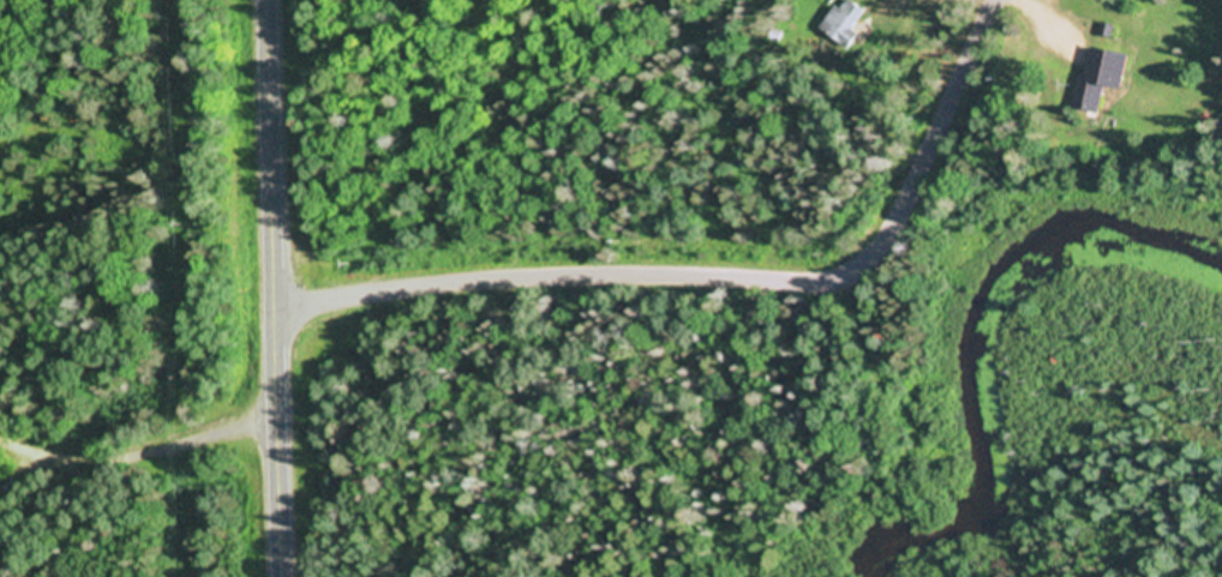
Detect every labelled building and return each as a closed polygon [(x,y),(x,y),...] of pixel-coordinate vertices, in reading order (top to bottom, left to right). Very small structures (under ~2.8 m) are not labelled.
[(871,15),(853,0),(845,0),(823,26),(847,45),(871,15)]
